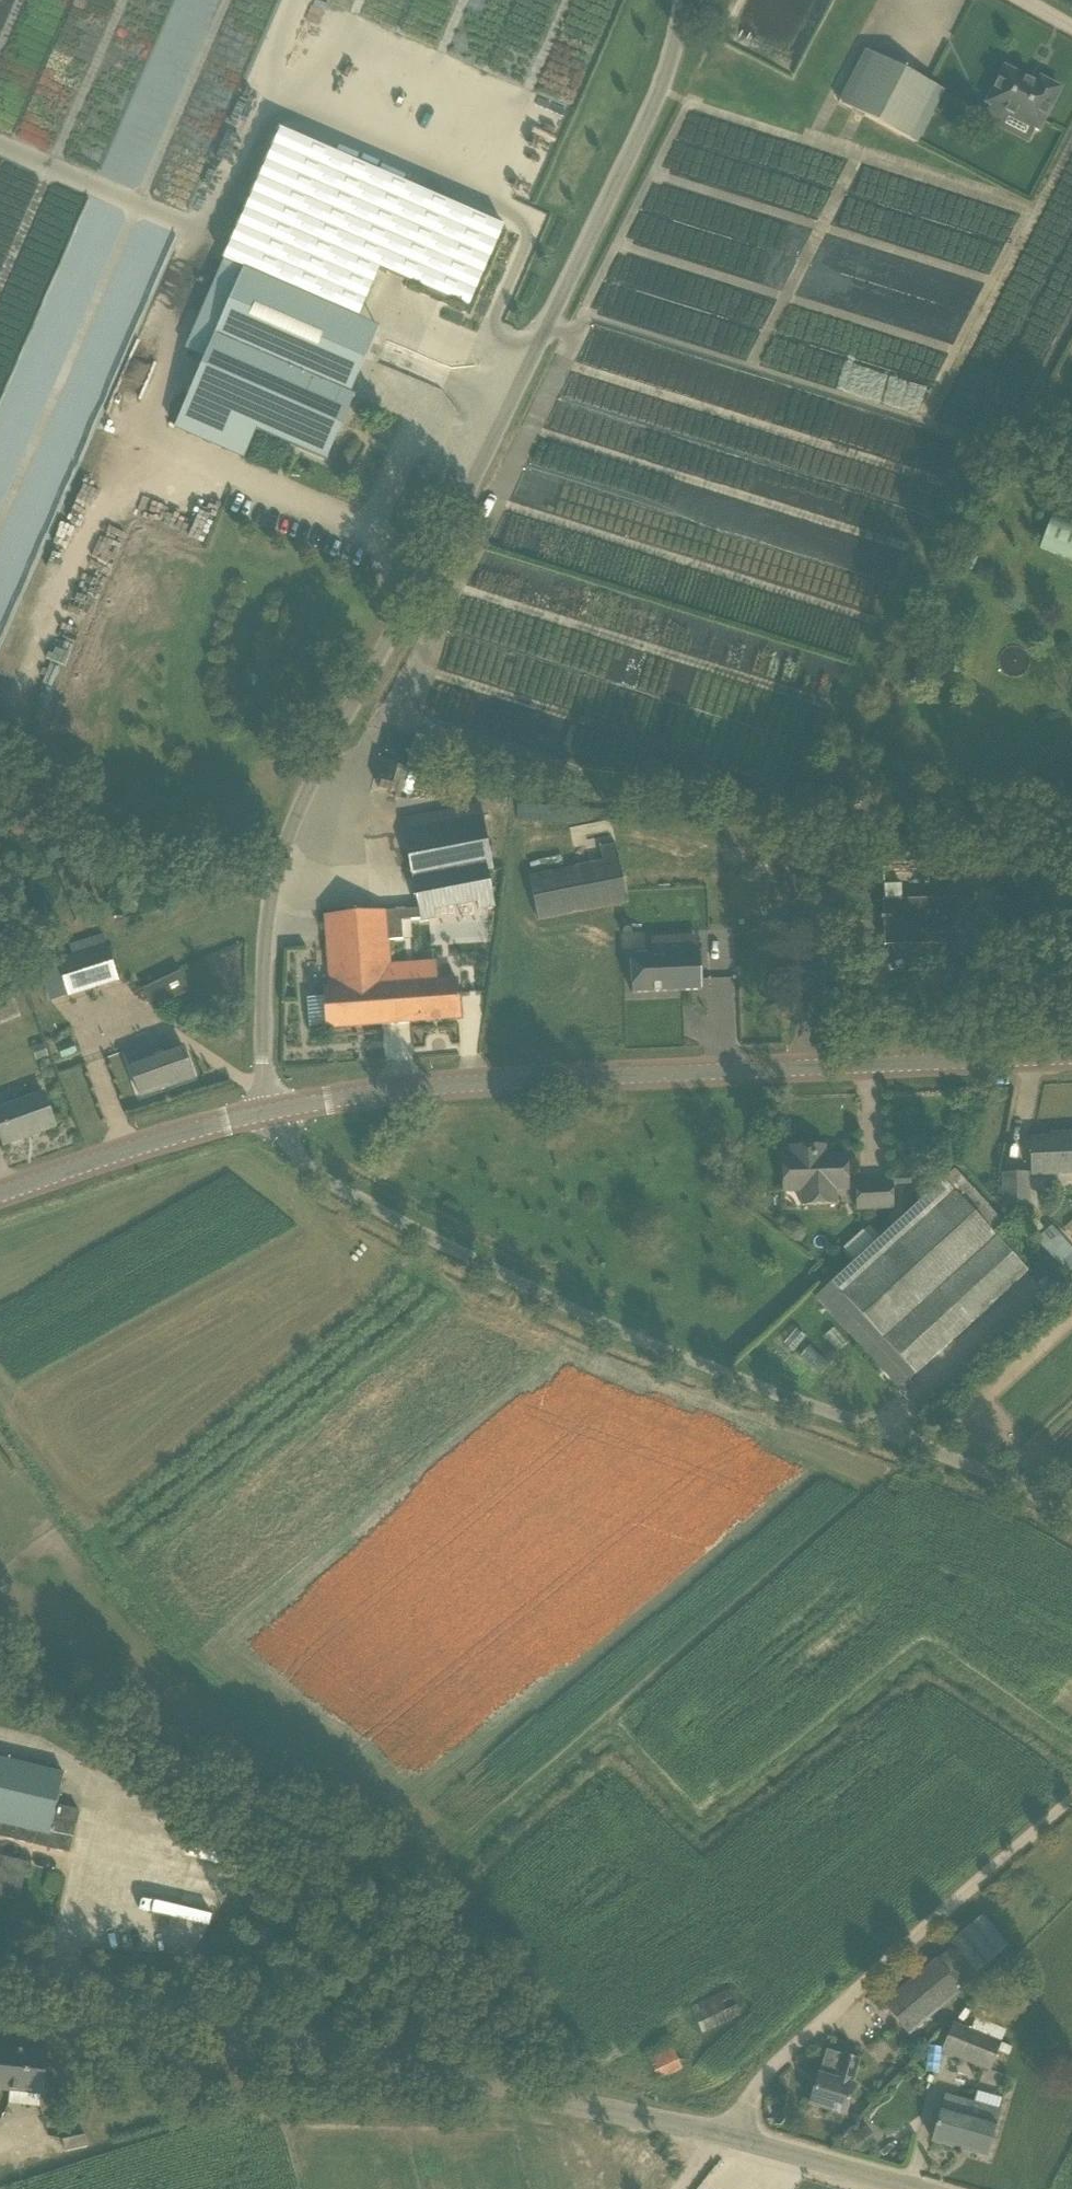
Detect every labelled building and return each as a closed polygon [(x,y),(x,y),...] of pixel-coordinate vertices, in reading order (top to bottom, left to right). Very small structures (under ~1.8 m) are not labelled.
[(945,91),(867,51),(840,103),(918,144),(945,91)] [(986,106),(1038,132),(1061,89),(1041,79),(1036,89),(1021,81),(1023,77),(1006,68),(986,106)] [(240,227),(224,261),(358,320),(379,270),(469,309),(504,227),(302,139),(260,235),(240,227)] [(327,462),(355,397),(329,386),(358,320),(224,261),(186,349),(206,358),(188,400),(257,431),(327,462)] [(1040,549),(1071,562),(1071,524),(1052,516),(1040,549)] [(484,814),(404,830),(423,923),(497,908),(489,868),(495,867),(484,814)] [(229,857),(240,860),(244,845),(234,842),(229,857)] [(538,921),(628,903),(617,846),(601,849),(604,863),(529,878),(538,921)] [(996,887),(974,888),(975,905),(996,904),(996,887)] [(968,943),(966,898),(883,901),(885,946),(886,946),(886,941),(922,940),(922,937),(930,937),(930,939),(966,938),(967,943),(968,943)] [(386,911),(366,913),(371,985),(377,985),(378,998),(384,998),(385,1003),(395,1002),(396,1024),(461,1020),(458,979),(406,983),(404,963),(390,965),(388,940),(403,939),(402,919),(387,921),(386,911)] [(327,1029),(396,1024),(395,1002),(385,1003),(384,998),(378,998),(377,985),(371,985),(366,913),(326,916),(332,987),(323,988),(327,1029)] [(633,946),(633,984),(703,984),(703,946),(633,946)] [(69,996),(98,987),(119,980),(108,947),(58,963),(69,996)] [(162,981),(171,1000),(190,991),(181,972),(162,981)] [(223,1021),(215,1012),(205,1021),(213,1030),(223,1021)] [(125,1052),(141,1097),(195,1078),(184,1046),(162,1054),(157,1041),(125,1052)] [(45,1045),(32,1049),(36,1061),(49,1057),(45,1045)] [(4,1146),(56,1127),(44,1094),(0,1110),(0,1134),(4,1146)] [(1071,1176),(1071,1135),(1062,1135),(1062,1139),(1031,1140),(1033,1177),(1071,1176)] [(827,1156),(827,1145),(791,1147),(791,1157),(782,1157),(783,1194),(801,1193),(802,1207),(839,1206),(838,1192),(850,1192),(848,1155),(827,1156)] [(944,1180),(816,1298),(869,1356),(885,1341),(915,1375),(1028,1271),(994,1234),(1004,1224),(954,1170),(950,1175),(948,1173),(943,1178),(944,1180)] [(1006,1207),(1031,1206),(1029,1174),(1005,1175),(1006,1207)] [(857,1211),(895,1209),(893,1182),(857,1184),(857,1211)] [(1030,1228),(1036,1235),(1044,1228),(1037,1221),(1030,1228)] [(1071,1279),(1071,1256),(1049,1229),(1037,1240),(1071,1279)] [(69,1854),(80,1810),(57,1805),(64,1774),(0,1759),(0,1838),(69,1854)] [(0,1857),(0,1896),(20,1901),(29,1864),(0,1857)] [(219,1909),(221,1897),(159,1888),(157,1900),(219,1909)] [(910,2036),(964,1991),(937,1959),(883,2004),(910,2036)] [(732,1996),(692,2014),(701,2034),(741,2017),(732,1996)] [(1001,2043),(996,2040),(1001,2029),(976,2019),(972,2031),(954,2023),(942,2052),(989,2071),(1001,2043)] [(47,2053),(0,2048),(0,2090),(43,2095),(47,2053)] [(811,2105),(846,2115),(855,2083),(853,2083),(860,2060),(844,2055),(843,2055),(827,2050),(811,2105)] [(683,2071),(673,2051),(650,2062),(659,2082),(683,2071)] [(260,2092),(267,2094),(270,2095),(274,2079),(263,2077),(260,2092)] [(932,2142),(987,2157),(1000,2110),(945,2095),(932,2142)] [(85,2136),(63,2141),(65,2152),(88,2147),(85,2136)]
